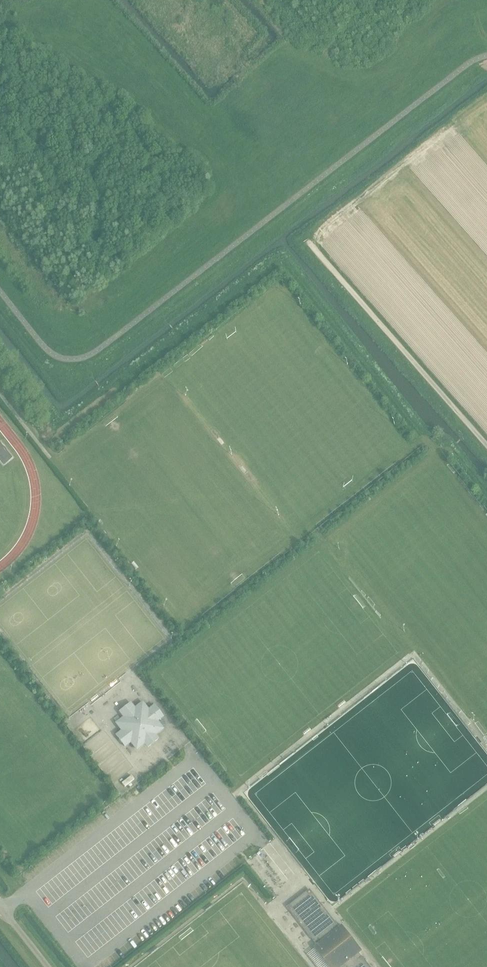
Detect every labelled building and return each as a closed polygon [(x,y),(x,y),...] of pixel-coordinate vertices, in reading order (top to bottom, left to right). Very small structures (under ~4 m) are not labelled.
[(131,742),(137,749),(162,729),(157,721),(163,716),(155,706),(148,711),(142,703),(134,709),(132,706),(122,714),(124,717),(116,723),(122,731),(116,736),(124,746),(131,742)] [(288,907),(318,946),(315,948),(330,966),(370,966),(358,952),(361,950),(343,927),(340,929),(310,890),(288,907)]
